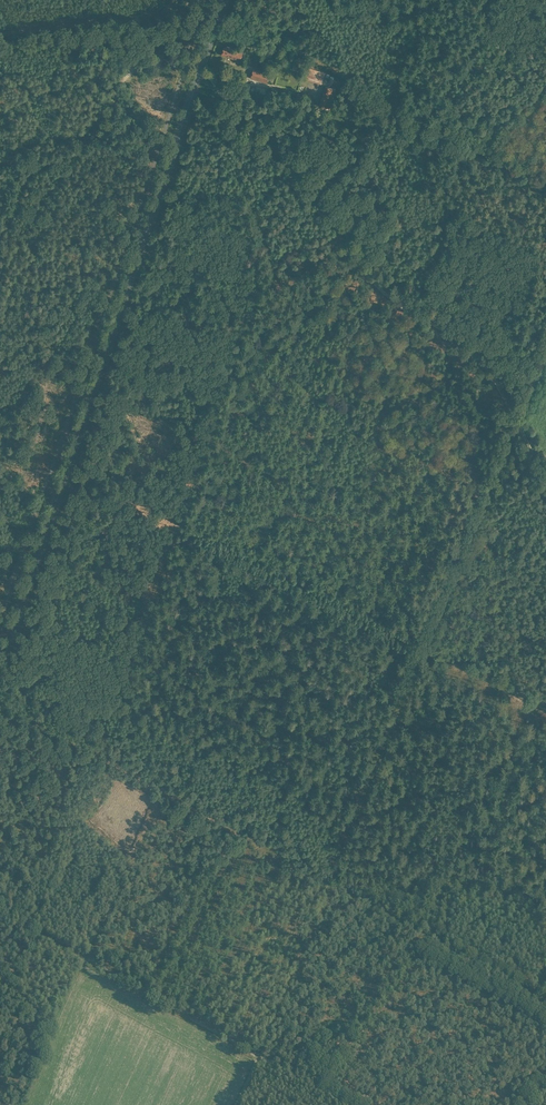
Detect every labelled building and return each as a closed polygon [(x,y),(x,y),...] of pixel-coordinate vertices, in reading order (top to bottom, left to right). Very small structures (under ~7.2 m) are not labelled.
[(222,54),(240,60),(243,52),(225,46),(222,54)] [(270,59),(274,48),(267,46),(264,57),(270,59)] [(303,78),(321,83),(325,72),(306,67),(303,78)] [(250,78),(268,83),(270,73),(253,68),(250,78)] [(319,106),(328,109),(335,88),(325,85),(319,106)]
